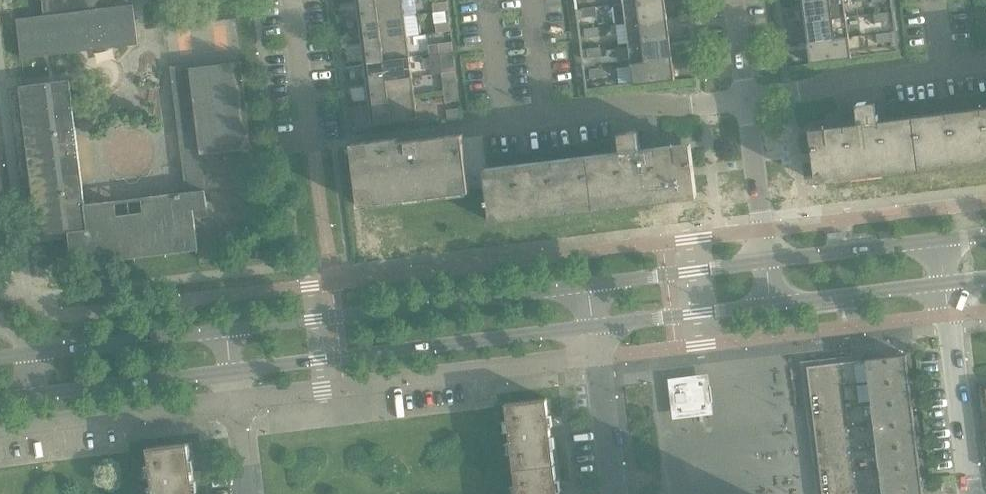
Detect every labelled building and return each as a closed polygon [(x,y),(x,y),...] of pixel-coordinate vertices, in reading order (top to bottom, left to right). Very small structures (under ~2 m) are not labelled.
[(95,0),(43,0),(45,15),(17,19),(22,58),(138,44),(133,5),(96,9),(95,0)] [(399,17),(405,16),(403,0),(370,0),(356,2),(356,3),(361,2),(362,12),(357,13),(358,22),(399,17)] [(409,13),(419,12),(417,0),(407,0),(409,13)] [(623,3),(626,24),(639,22),(667,19),(665,0),(650,0),(637,2),(623,3)] [(805,22),(832,19),(846,17),(844,0),(818,0),(802,2),(805,22)] [(434,13),(448,11),(447,2),(433,3),(434,13)] [(597,16),(596,7),(582,8),(583,18),(597,16)] [(874,14),(875,23),(889,21),(888,12),(874,14)] [(361,42),(402,37),(408,36),(405,16),(399,17),(358,22),(359,23),(364,23),(365,32),(360,33),(361,42)] [(805,22),(807,43),(835,39),(849,37),(846,17),(832,19),(805,22)] [(639,22),(626,24),(628,44),(642,42),(670,39),(667,19),(639,22)] [(451,31),(450,22),(436,24),(437,33),(451,31)] [(599,36),(598,27),(584,29),(585,38),(599,36)] [(876,34),(877,44),(891,42),(890,32),(876,34)] [(363,62),(404,57),(410,57),(408,36),(402,37),(361,42),(361,44),(366,43),(367,53),(362,53),(363,62)] [(835,39),(807,43),(810,63),(851,58),(849,37),(835,39)] [(628,44),(631,64),(644,63),(672,59),(670,39),(642,42),(628,44)] [(453,51),(452,42),(438,44),(439,53),(453,51)] [(602,57),(601,47),(587,49),(588,58),(602,57)] [(366,83),(407,78),(413,77),(410,57),(404,57),(363,62),(364,64),(369,63),(370,73),(365,73),(366,83)] [(644,63),(631,64),(633,85),(675,80),(672,59),(644,63)] [(144,213),(117,216),(115,201),(85,205),(69,80),(19,86),(38,236),(69,232),(73,265),(199,249),(193,209),(207,207),(205,193),(257,186),(252,148),(242,61),(192,67),(192,64),(170,67),(171,68),(186,192),(142,198),(144,213)] [(455,62),(441,64),(442,73),(456,72),(455,62)] [(604,77),(603,68),(589,69),(590,79),(604,77)] [(368,103),(409,98),(415,97),(413,77),(407,78),(366,83),(366,84),(371,84),(373,93),(367,94),(368,103)] [(457,83),(443,84),(445,103),(459,101),(457,83)] [(368,103),(369,104),(374,104),(375,113),(370,114),(371,125),(418,119),(415,97),(409,98),(368,103)] [(880,126),(877,100),(857,103),(842,105),(845,130),(811,134),(815,162),(816,179),(985,158),(985,112),(880,126)] [(487,175),(486,169),(485,169),(487,189),(488,200),(486,200),(487,204),(489,204),(491,222),(493,222),(492,219),(680,195),(680,192),(681,192),(681,195),(695,193),(695,190),(696,190),(694,177),(691,149),(657,153),(654,129),(619,133),(622,158),(487,175)] [(463,134),(442,136),(353,147),(361,207),(471,194),(470,191),(463,134)] [(920,462),(919,451),(917,440),(912,397),(911,387),(907,355),(807,366),(823,493),(924,493),(920,462)] [(674,384),(678,413),(707,409),(703,380),(674,384)] [(505,403),(513,469),(555,464),(547,398),(505,403)] [(153,493),(195,493),(188,442),(147,448),(153,493)] [(513,469),(516,493),(558,493),(555,464),(513,469)]
